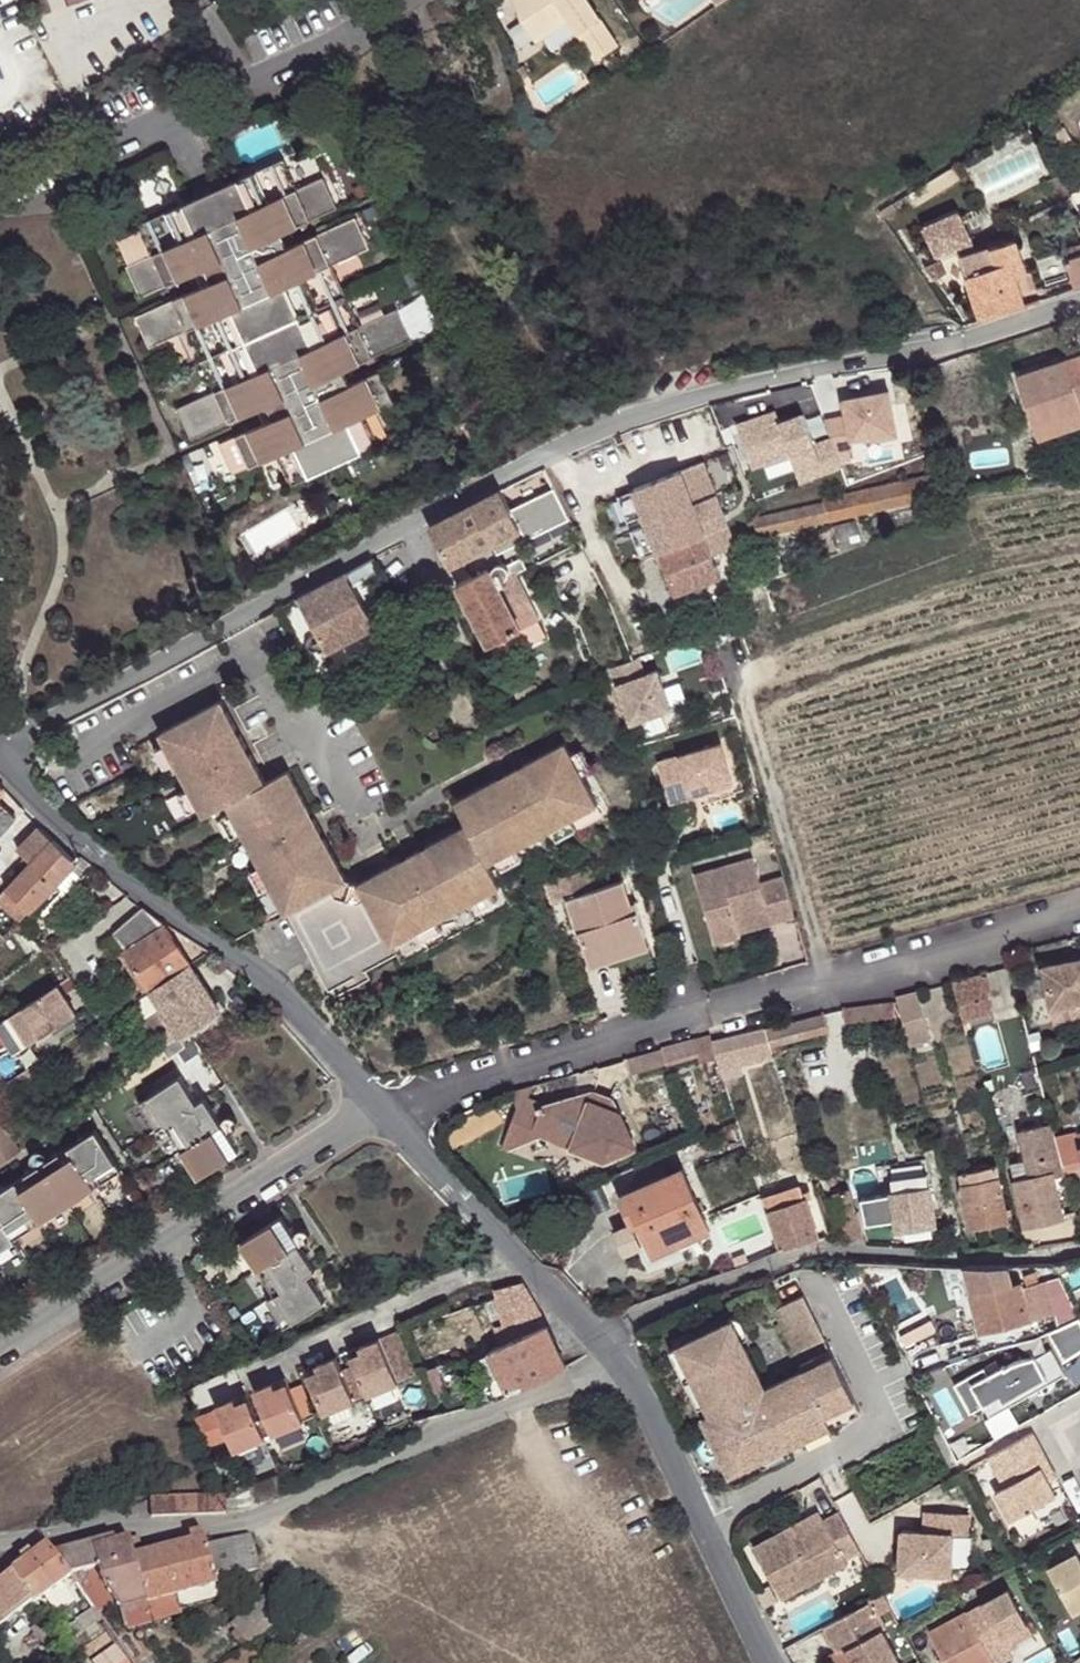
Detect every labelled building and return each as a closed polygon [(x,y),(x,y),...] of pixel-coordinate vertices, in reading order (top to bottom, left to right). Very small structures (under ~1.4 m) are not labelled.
[(536,41),(569,19),(596,60),(618,45),(588,0),(515,0),(536,41)] [(142,231),(152,254),(128,264),(126,265),(140,297),(199,271),(204,284),(135,316),(149,347),(187,330),(214,390),(176,407),(191,440),(250,412),(257,426),(235,436),(249,467),(265,460),(278,490),(390,440),(376,410),(394,402),(379,370),(358,380),(352,367),(411,340),(397,307),(359,325),(331,265),(370,247),(356,216),(287,247),(281,233),(337,207),(323,176),(297,187),(283,158),(138,223),(142,231)] [(1058,196),(1070,191),(1063,178),(1052,183),(1058,196)] [(961,254),(976,251),(960,209),(924,222),(936,252),(958,244),(961,254)] [(118,242),(128,264),(152,254),(142,231),(118,242)] [(960,255),(981,319),(1025,306),(1015,276),(1011,266),(1026,262),(1018,238),(976,251),(961,254),(960,255)] [(1061,249),(1064,259),(1079,254),(1079,242),(1061,249)] [(938,252),(920,258),(932,274),(944,268),(938,252)] [(1064,259),(1075,289),(1079,287),(1079,254),(1064,259)] [(1029,273),(1026,262),(1011,266),(1015,276),(1029,273)] [(1033,424),(1079,408),(1079,355),(1016,376),(1033,424)] [(1038,437),(1079,423),(1079,408),(1033,424),(1038,437)] [(879,426),(882,448),(926,443),(921,417),(879,426)] [(249,467),(235,436),(218,444),(232,475),(249,467)] [(728,543),(715,509),(718,508),(700,463),(634,489),(675,594),(721,576),(712,554),(717,552),(715,549),(728,543)] [(754,518),(758,534),(954,490),(950,469),(824,498),(825,501),(754,518)] [(429,525),(450,566),(463,559),(521,529),(519,525),(501,488),(429,525)] [(493,544),(463,559),(472,575),(490,566),(502,560),(493,544)] [(773,579),(794,571),(790,562),(769,570),(773,579)] [(459,582),(489,643),(498,661),(547,636),(538,619),(515,573),(498,581),(490,566),(472,575),(459,582)] [(300,597),(328,651),(377,625),(347,571),(300,597)] [(637,657),(613,667),(634,721),(673,706),(659,669),(644,675),(637,657)] [(199,806),(204,816),(227,804),(268,781),(251,753),(231,763),(217,739),(237,727),(221,699),(159,733),(164,743),(175,763),(189,788),(199,806)] [(217,739),(231,763),(251,753),(237,727),(217,739)] [(467,823),(490,864),(498,859),(517,848),(552,830),(572,819),(600,804),(583,773),(572,753),(566,741),(522,765),(533,785),(507,799),(496,778),(455,801),(467,823)] [(154,748),(166,767),(175,763),(164,743),(154,748)] [(657,762),(677,828),(694,823),(698,814),(696,807),(693,796),(733,784),(721,744),(657,762)] [(572,753),(583,773),(593,767),(582,748),(572,753)] [(496,778),(507,799),(533,785),(522,765),(496,778)] [(271,886),(286,914),(287,914),(332,889),(348,880),(326,837),(305,848),(291,822),(312,811),(289,770),(268,781),(227,804),(232,814),(241,832),(260,866),(271,886)] [(693,796),(696,807),(736,795),(733,784),(693,796)] [(179,794),(190,811),(199,806),(189,788),(179,794)] [(16,817),(0,802),(0,834),(16,817)] [(291,822),(305,848),(326,837),(312,811),(291,822)] [(232,837),(241,832),(232,814),(222,820),(232,837)] [(552,830),(557,839),(578,829),(572,819),(552,830)] [(364,897),(391,946),(419,930),(438,920),(473,901),(493,891),(502,885),(490,864),(467,823),(424,847),(435,867),(409,881),(398,861),(357,883),(364,897)] [(54,840),(40,827),(18,849),(21,853),(32,863),(54,840)] [(21,922),(30,911),(32,912),(37,907),(74,870),(79,875),(89,863),(81,857),(77,861),(54,840),(32,863),(17,880),(0,898),(0,902),(17,918),(21,922)] [(398,861),(409,881),(435,867),(424,847),(398,861)] [(503,869),(523,858),(517,848),(498,859),(503,869)] [(32,863),(21,853),(5,870),(17,880),(32,863)] [(783,875),(760,881),(753,857),(694,874),(715,942),(741,935),(740,931),(736,917),(767,908),(771,922),(795,915),(783,875)] [(250,872),(261,891),(271,886),(260,866),(250,872)] [(5,870),(0,875),(0,898),(17,880),(5,870)] [(79,875),(74,870),(37,907),(47,916),(82,878),(79,875)] [(348,880),(332,889),(335,895),(356,902),(364,897),(357,883),(348,880)] [(568,899),(586,956),(647,937),(638,911),(633,912),(630,904),(622,881),(568,899)] [(287,914),(329,992),(396,956),(391,946),(364,897),(356,902),(335,895),(332,889),(287,914)] [(478,911),(498,901),(493,891),(473,901),(478,911)] [(630,904),(633,912),(638,911),(635,902),(630,904)] [(150,988),(151,991),(191,965),(164,925),(165,924),(143,906),(114,932),(125,949),(128,953),(150,988)] [(736,917),(740,931),(771,922),(767,908),(736,917)] [(424,940),(444,930),(438,920),(419,930),(424,940)] [(586,956),(590,968),(650,948),(647,937),(586,956)] [(144,992),(150,988),(128,953),(121,957),(144,992)] [(1043,967),(1051,1009),(1079,1003),(1079,960),(1043,967)] [(219,1008),(191,965),(151,991),(152,992),(180,1034),(181,1034),(219,1008)] [(992,1012),(981,973),(952,980),(960,1007),(963,1020),(992,1012)] [(58,985),(12,1016),(23,1033),(28,1041),(74,1010),(58,985)] [(897,996),(909,1046),(931,1039),(918,991),(897,996)] [(180,1034),(152,992),(123,1011),(135,1029),(146,1023),(162,1046),(163,1046),(180,1034)] [(843,1009),(846,1020),(885,1015),(886,1022),(896,1021),(896,1013),(894,1002),(843,1009)] [(1051,1009),(1055,1024),(1079,1019),(1079,1003),(1051,1009)] [(227,1019),(219,1008),(181,1034),(188,1045),(194,1041),(227,1019)] [(821,1013),(765,1027),(766,1030),(770,1044),(770,1045),(825,1030),(821,1013)] [(0,1024),(0,1032),(8,1044),(23,1033),(12,1016),(0,1024)] [(717,1056),(721,1067),(773,1054),(770,1045),(770,1044),(766,1030),(765,1027),(712,1039),(713,1043),(717,1055),(717,1056)] [(170,1056),(188,1045),(181,1034),(180,1034),(163,1046),(170,1056)] [(713,1043),(710,1034),(695,1038),(699,1055),(701,1060),(717,1055),(713,1043)] [(667,1064),(699,1055),(695,1038),(663,1048),(663,1050),(666,1062),(667,1064)] [(663,1050),(628,1061),(631,1072),(666,1062),(663,1050)] [(0,1071),(0,1073),(7,1082),(19,1075),(10,1064),(0,1071)] [(19,1075),(7,1082),(13,1089),(34,1075),(29,1068),(19,1075)] [(166,1124),(200,1177),(240,1152),(205,1098),(197,1102),(180,1076),(141,1102),(158,1129),(166,1124)] [(516,1106),(526,1108),(543,1104),(529,1096),(533,1084),(512,1091),(516,1106)] [(595,1091),(578,1095),(620,1112),(613,1097),(595,1091)] [(571,1148),(604,1160),(636,1147),(620,1112),(578,1095),(546,1103),(543,1104),(526,1108),(516,1106),(516,1108),(524,1114),(528,1112),(536,1118),(529,1131),(533,1139),(540,1136),(549,1139),(552,1130),(574,1139),(571,1148)] [(508,1151),(533,1139),(529,1131),(536,1118),(528,1112),(524,1114),(516,1108),(501,1148),(508,1151)] [(22,1151),(0,1118),(0,1165),(22,1151)] [(1015,1179),(1026,1228),(1064,1219),(1054,1178),(1065,1175),(1064,1173),(1056,1138),(1052,1122),(1020,1130),(1027,1158),(1031,1175),(1015,1179)] [(21,1248),(15,1238),(122,1169),(96,1130),(0,1191),(0,1261),(21,1248)] [(574,1139),(552,1130),(549,1139),(571,1148),(574,1139)] [(1056,1138),(1064,1173),(1079,1169),(1079,1132),(1056,1138)] [(1027,1158),(1011,1162),(1015,1179),(1031,1175),(1027,1158)] [(960,1173),(972,1230),(1009,1222),(997,1165),(960,1173)] [(637,1217),(654,1256),(710,1231),(683,1168),(620,1195),(631,1220),(637,1217)] [(935,1234),(927,1173),(891,1178),(893,1194),(862,1198),(866,1224),(896,1220),(898,1230),(905,1229),(906,1238),(935,1234)] [(772,1227),(780,1250),(819,1238),(806,1199),(811,1198),(810,1190),(803,1192),(801,1187),(763,1200),(772,1227)] [(315,1270),(282,1217),(242,1243),(275,1295),(268,1299),(285,1326),(325,1301),(308,1274),(315,1270)] [(631,1220),(647,1258),(654,1256),(637,1217),(631,1220)] [(965,1266),(982,1333),(1029,1321),(1048,1317),(1039,1282),(1022,1286),(1021,1282),(1013,1284),(1009,1265),(965,1266)] [(1039,1282),(1048,1317),(1055,1315),(1047,1280),(1039,1282)] [(547,1325),(524,1283),(495,1290),(507,1343),(488,1352),(508,1395),(566,1369),(547,1325)] [(771,1306),(793,1350),(824,1335),(802,1291),(771,1306)] [(745,1331),(736,1315),(735,1314),(733,1313),(732,1313),(731,1313),(728,1314),(727,1315),(725,1316),(724,1317),(723,1319),(723,1320),(723,1321),(731,1338),(745,1331)] [(1050,1332),(1061,1357),(1079,1348),(1079,1320),(1079,1318),(1050,1332)] [(723,1321),(680,1343),(710,1402),(714,1411),(702,1417),(729,1468),(759,1453),(785,1440),(788,1445),(860,1407),(833,1352),(814,1361),(802,1367),(758,1389),(753,1379),(759,1376),(745,1349),(739,1352),(731,1338),(723,1321)] [(399,1332),(379,1339),(397,1383),(417,1375),(399,1332)] [(336,1357),(316,1365),(318,1370),(307,1375),(323,1413),(328,1411),(334,1423),(353,1415),(348,1403),(397,1383),(379,1339),(360,1347),(362,1352),(351,1357),(355,1367),(342,1372),(336,1357)] [(680,1343),(667,1349),(697,1408),(710,1402),(680,1343)] [(814,1361),(833,1352),(830,1347),(811,1357),(814,1361)] [(983,1368),(955,1384),(970,1413),(983,1404),(990,1416),(1065,1374),(1051,1350),(1036,1358),(1035,1356),(1015,1362),(1005,1368),(1004,1366),(987,1375),(983,1368)] [(508,1395),(488,1352),(475,1358),(495,1400),(508,1395)] [(802,1367),(814,1361),(811,1357),(799,1362),(802,1367)] [(255,1389),(274,1435),(304,1423),(287,1382),(275,1386),(273,1381),(255,1389)] [(230,1439),(235,1452),(265,1440),(252,1408),(241,1412),(237,1401),(235,1396),(215,1404),(217,1408),(230,1439)] [(247,1397),(237,1401),(241,1412),(252,1408),(247,1397)] [(217,1408),(195,1416),(208,1448),(230,1439),(217,1408)] [(304,1423),(274,1435),(280,1449),(310,1437),(304,1423)] [(1031,1432),(987,1456),(1004,1488),(995,1493),(1010,1521),(1056,1497),(1048,1484),(1057,1479),(1048,1463),(1034,1471),(1026,1457),(1041,1449),(1031,1432)] [(785,1440),(759,1453),(766,1465),(792,1452),(788,1445),(785,1440)] [(1041,1449),(1026,1457),(1034,1471),(1048,1463),(1041,1449)] [(225,1495),(150,1498),(151,1518),(225,1515),(225,1495)] [(860,1553),(838,1513),(824,1521),(788,1540),(784,1532),(751,1549),(779,1603),(846,1566),(844,1562),(860,1553)] [(788,1540),(824,1521),(820,1513),(784,1532),(788,1540)] [(903,1535),(900,1576),(950,1578),(952,1538),(971,1539),(972,1516),(928,1513),(926,1536),(903,1535)] [(134,1558),(146,1604),(217,1585),(216,1580),(259,1569),(250,1534),(207,1545),(205,1539),(138,1556),(134,1558)] [(101,1621),(116,1642),(128,1633),(121,1611),(146,1604),(134,1558),(138,1556),(134,1538),(120,1541),(119,1537),(78,1548),(54,1554),(71,1575),(76,1583),(93,1609),(101,1621)] [(32,1603),(33,1604),(65,1580),(71,1575),(54,1554),(47,1545),(0,1580),(0,1626),(32,1603)] [(1077,1553),(1049,1569),(1073,1613),(1079,1609),(1079,1558),(1077,1553)] [(65,1580),(69,1588),(76,1583),(71,1575),(65,1580)] [(229,1625),(249,1647),(280,1621),(295,1637),(311,1623),(278,1583),(229,1625)] [(183,1616),(181,1611),(221,1600),(217,1585),(146,1604),(151,1624),(183,1616)] [(994,1662),(1008,1662),(1011,1661),(1007,1653),(1034,1637),(1011,1595),(969,1618),(994,1662)] [(146,1604),(121,1611),(128,1633),(151,1626),(151,1624),(146,1604)] [(821,1628),(834,1653),(843,1649),(851,1662),(898,1662),(866,1604),(860,1607),(821,1628)] [(75,1621),(83,1632),(101,1621),(93,1609),(75,1621)] [(968,1615),(930,1637),(944,1662),(994,1662),(969,1618),(968,1615)] [(131,1662),(136,1662),(150,1653),(137,1633),(119,1646),(131,1662)] [(107,1635),(78,1654),(79,1655),(86,1662),(126,1662),(107,1635)] [(827,1657),(831,1662),(851,1662),(843,1649),(834,1653),(827,1657)] [(79,1655),(71,1660),(73,1662),(86,1662),(79,1655)]
